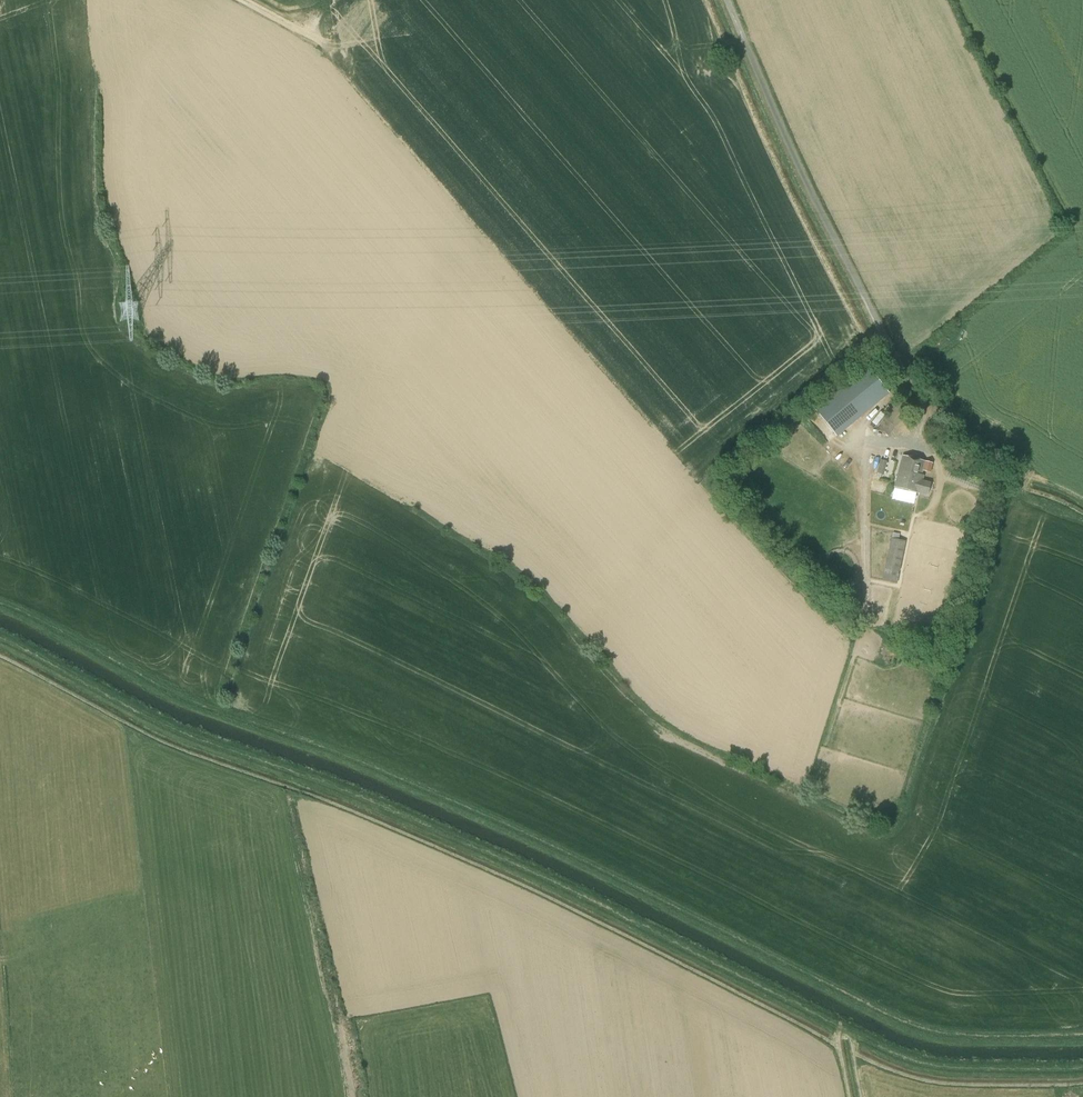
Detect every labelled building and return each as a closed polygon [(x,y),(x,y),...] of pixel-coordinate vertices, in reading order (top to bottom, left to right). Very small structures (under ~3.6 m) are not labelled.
[(888,394),(867,367),(865,368),(814,410),(824,423),(829,429),(836,437),(888,394)] [(889,436),(908,411),(897,403),(878,427),(889,436)] [(930,472),(932,464),(902,456),(894,487),(927,495),(930,482),(922,480),(924,475),(921,474),(922,470),(930,472)] [(880,460),(876,473),(883,475),(887,462),(880,460)] [(897,584),(905,541),(891,538),(882,581),(897,584)]
